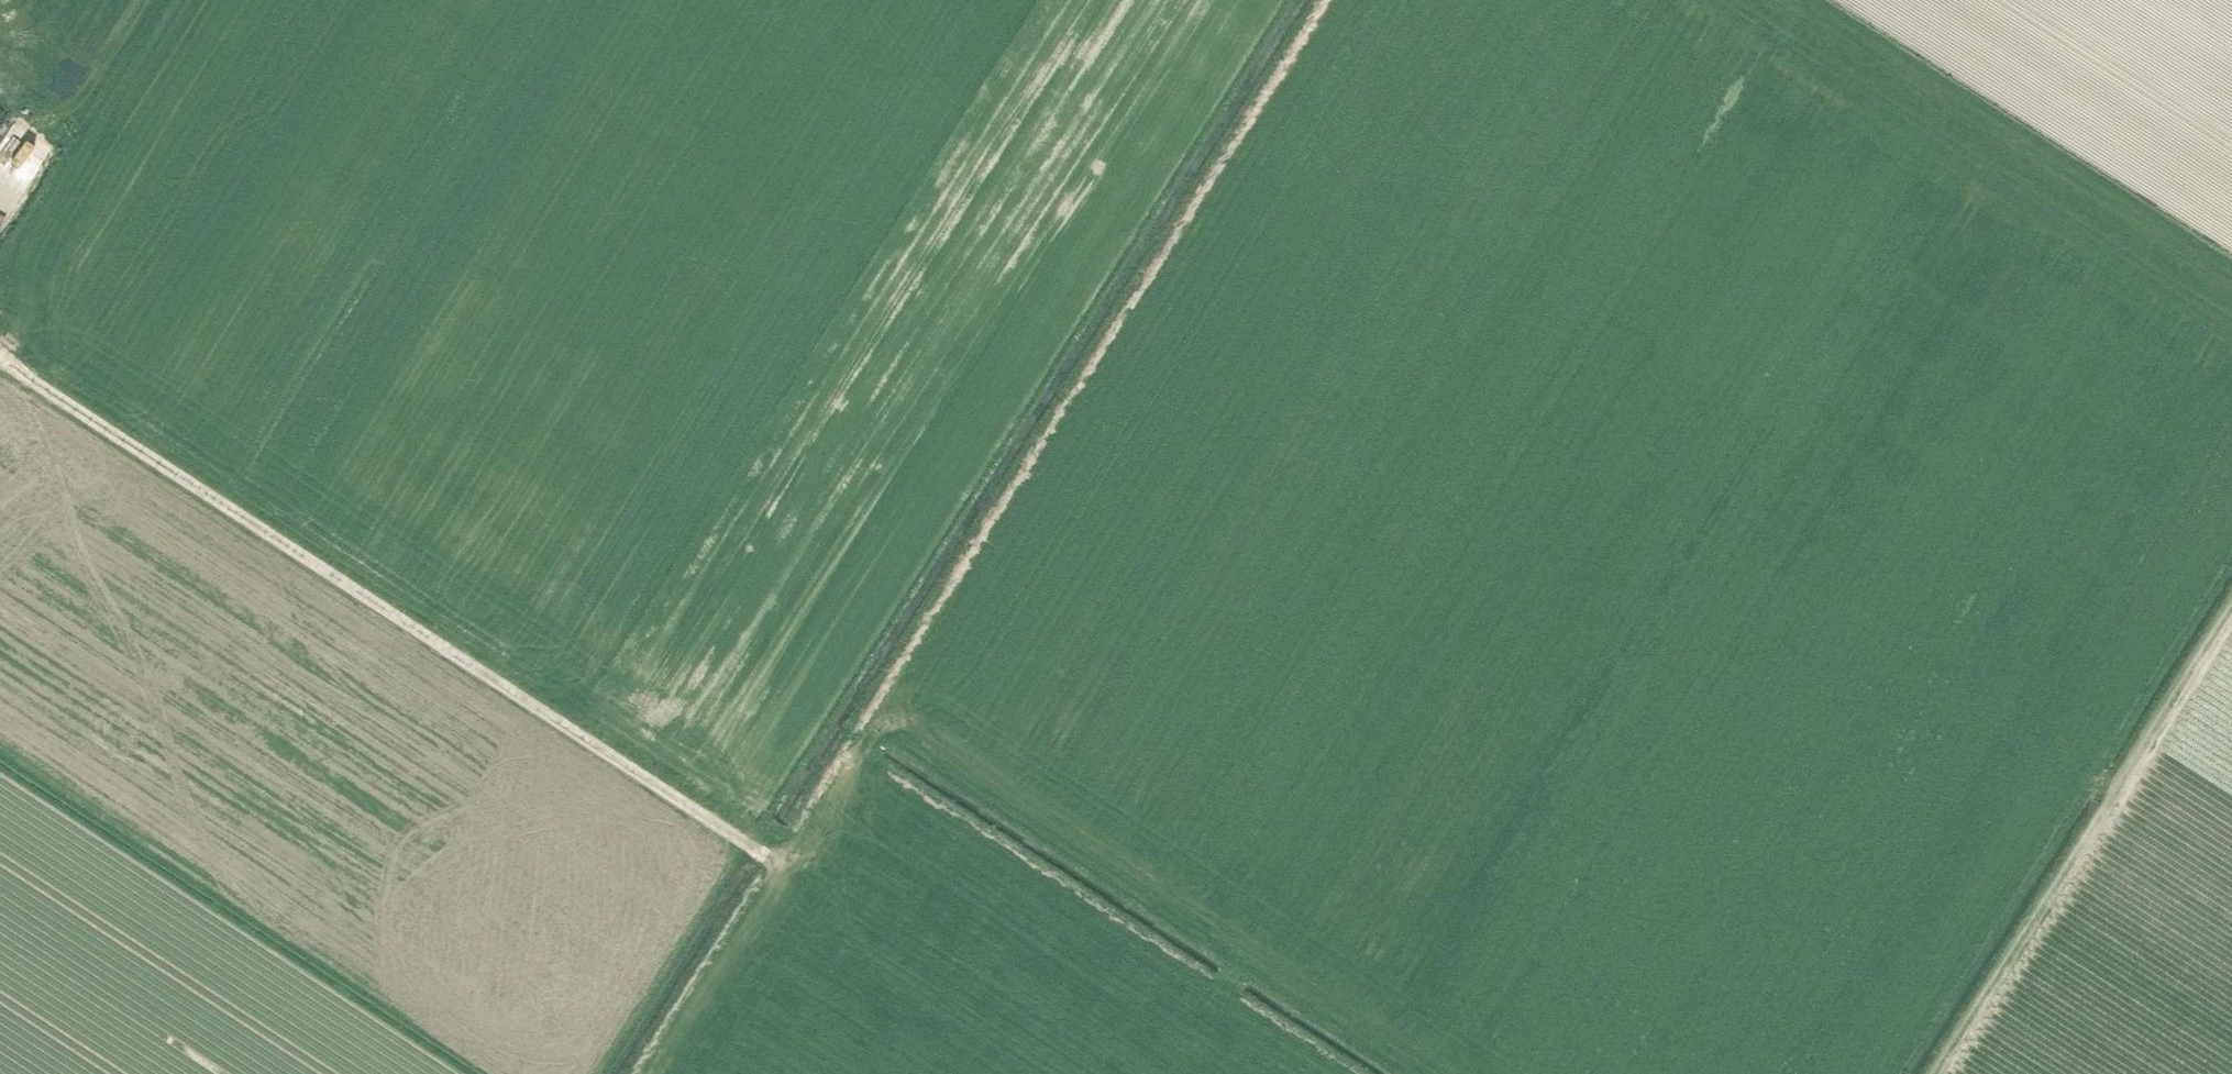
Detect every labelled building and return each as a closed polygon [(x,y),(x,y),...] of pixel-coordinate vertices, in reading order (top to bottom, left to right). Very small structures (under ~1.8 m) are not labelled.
[(3,198),(20,183),(31,163),(19,151),(3,142),(0,144),(0,204),(3,198)]
